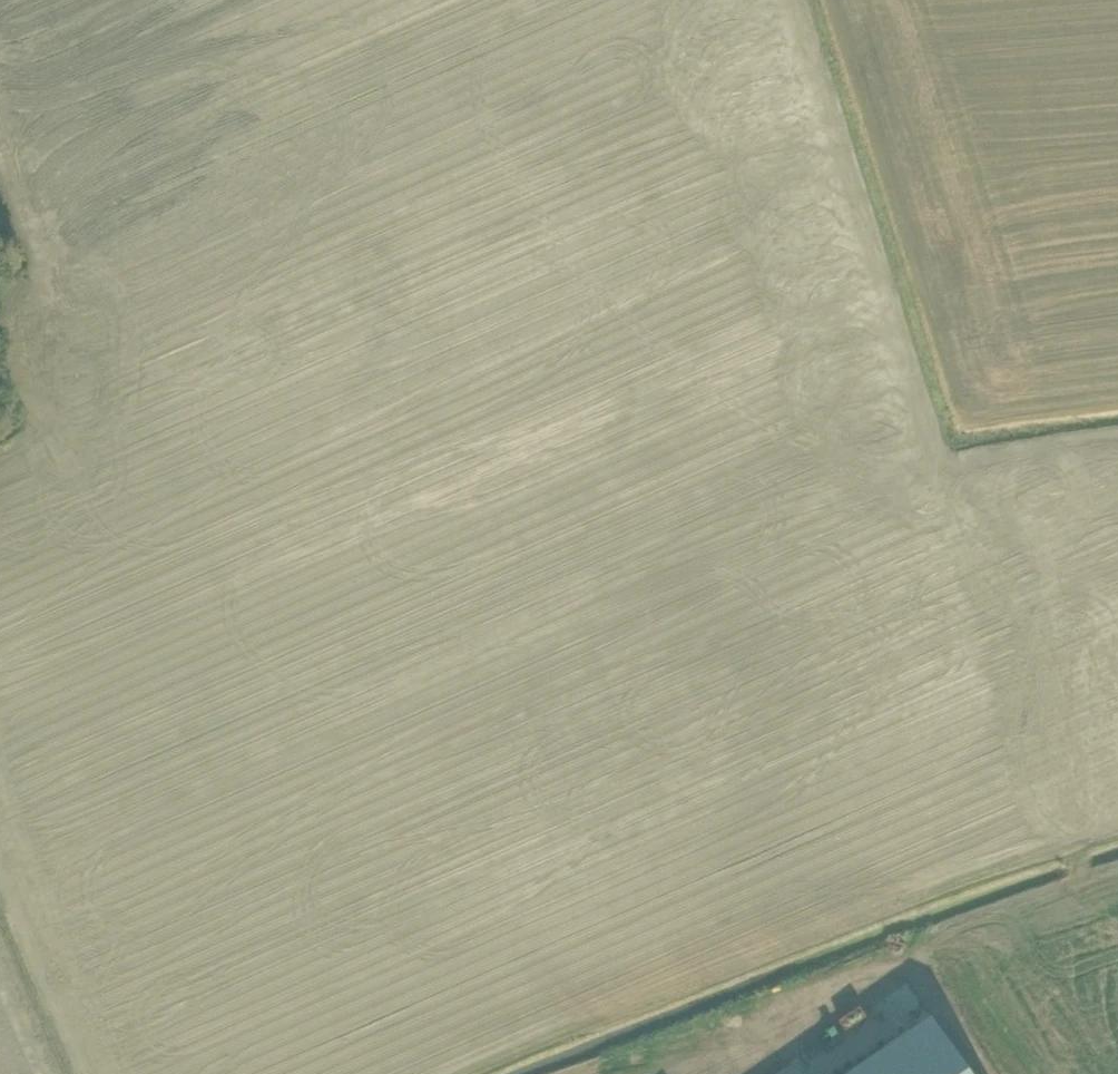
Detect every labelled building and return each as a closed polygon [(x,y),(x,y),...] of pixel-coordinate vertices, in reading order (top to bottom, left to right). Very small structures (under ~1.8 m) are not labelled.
[(853,1073),(968,1073),(931,1021),(853,1073)]
